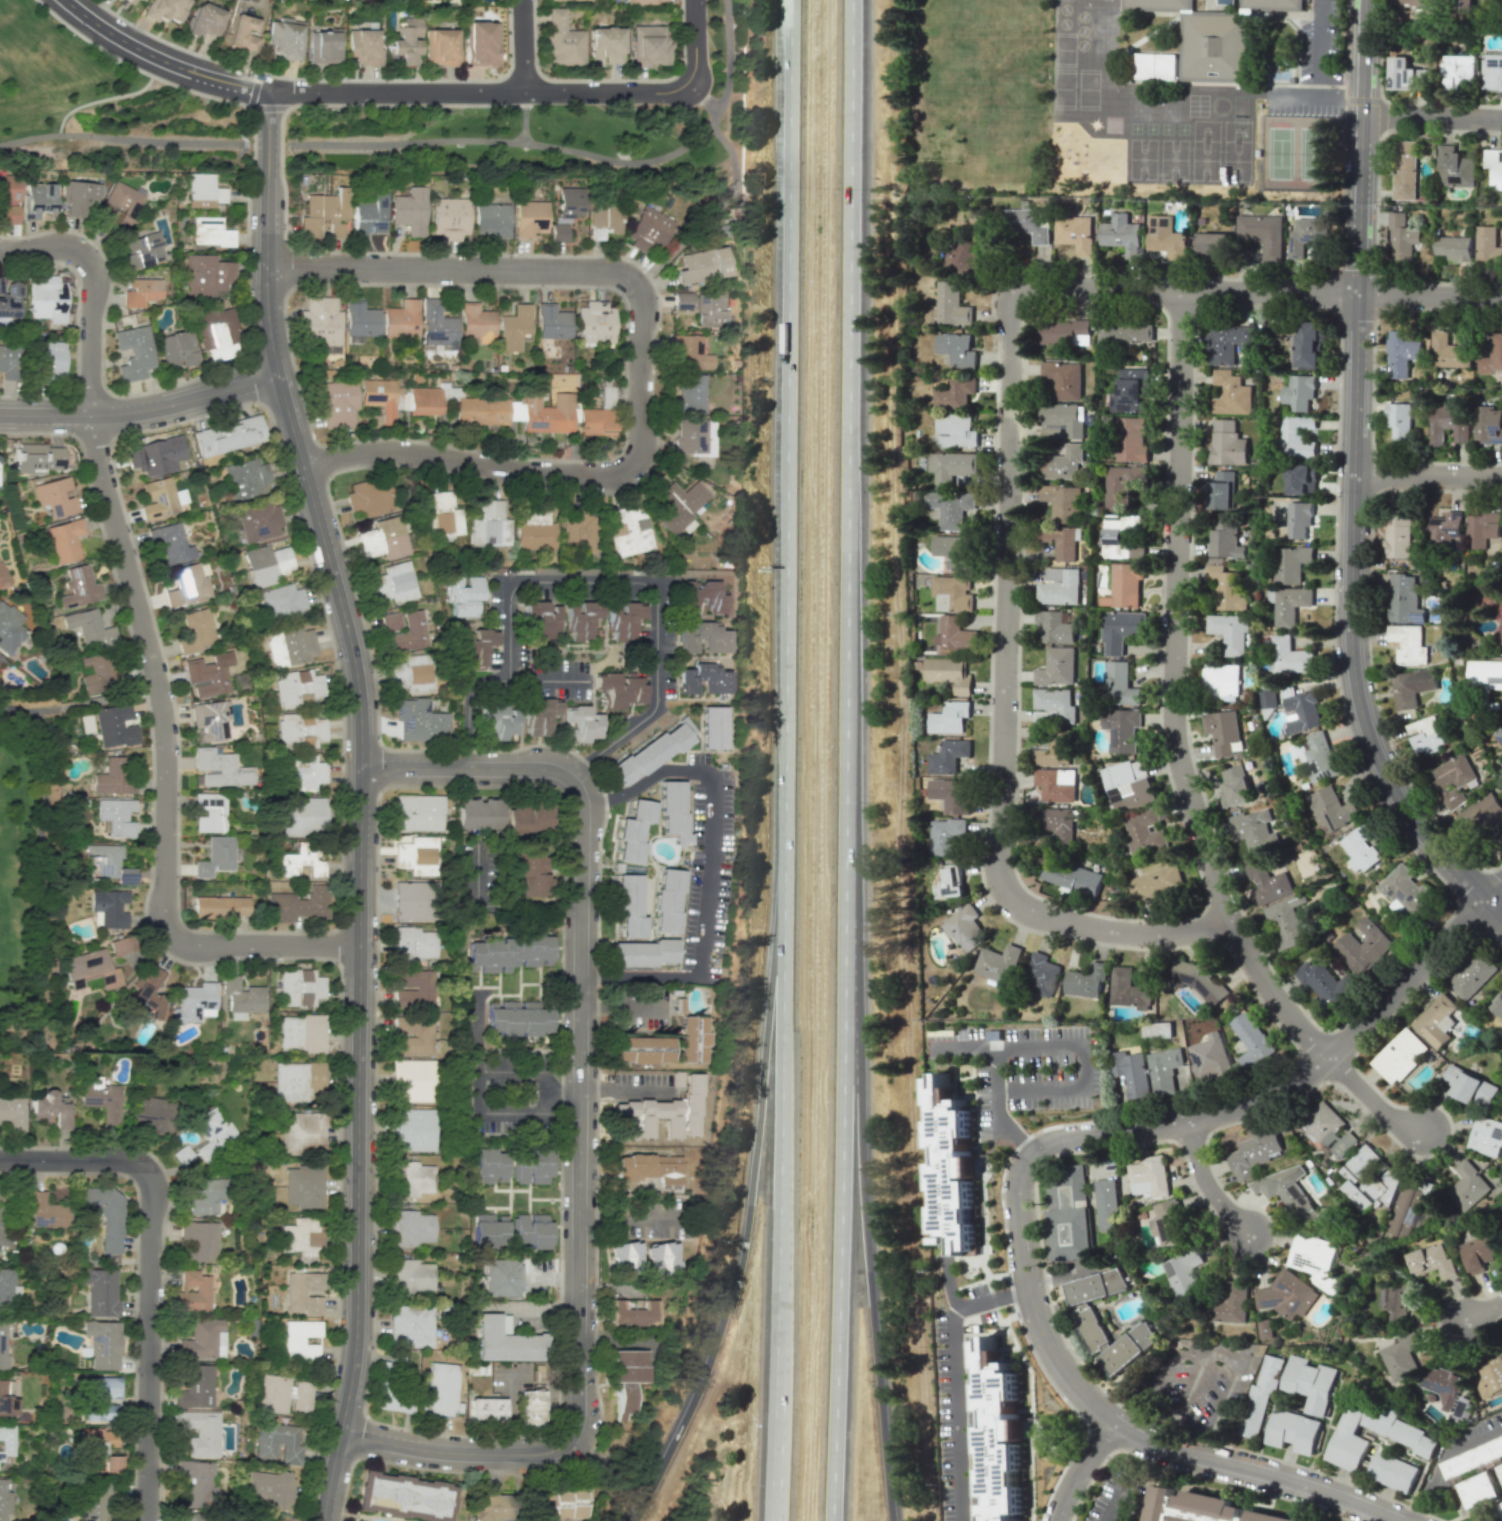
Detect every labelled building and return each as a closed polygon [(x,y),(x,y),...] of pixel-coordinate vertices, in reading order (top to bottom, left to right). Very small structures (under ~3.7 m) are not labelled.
[(138,9),(144,0),(124,0),(138,9)] [(141,14),(155,22),(158,21),(162,21),(167,17),(180,23),(192,0),(149,0),(141,14)] [(1251,82),(1253,10),(1303,11),(1303,0),(1240,0),(1240,11),(1193,11),(1193,0),(1123,0),(1123,10),(1181,11),(1180,80),(1251,82)] [(1450,3),(1450,10),(1474,10),(1474,0),(1442,0),(1442,2),(1450,3)] [(202,3),(196,5),(183,32),(193,37),(195,33),(198,35),(200,33),(204,34),(207,31),(217,35),(226,13),(202,3)] [(563,10),(562,30),(584,31),(583,60),(579,64),(558,64),(550,60),(550,10),(563,10)] [(234,12),(226,45),(257,52),(257,38),(246,35),(247,29),(254,30),(257,18),(234,12)] [(270,21),(279,22),(279,17),(302,20),(300,34),(303,35),(300,61),(276,58),(277,52),(272,52),(273,44),(266,43),(270,21)] [(414,67),(415,54),(420,54),(421,39),(411,39),(411,36),(421,36),(421,18),(404,17),(404,26),(399,26),(398,36),(389,36),(389,55),(399,56),(399,67),(414,67)] [(465,22),(466,65),(497,64),(496,22),(465,22)] [(623,24),(625,61),(594,63),(591,59),(590,26),(623,24)] [(632,25),(665,24),(666,34),(670,33),(671,64),(659,64),(655,68),(645,68),(633,61),(632,25)] [(455,28),(456,50),(461,50),(461,66),(439,66),(437,62),(429,62),(426,61),(425,29),(455,28)] [(376,48),(381,48),(381,66),(360,65),(359,62),(349,62),(349,31),(376,31),(376,48)] [(309,61),(310,32),(343,33),(342,62),(309,61)] [(1137,53),(1136,78),(1156,79),(1157,54),(1137,53)] [(1158,53),(1157,79),(1177,80),(1178,54),(1158,53)] [(1501,90),(1501,53),(1482,53),(1482,90),(1501,90)] [(1440,89),(1474,90),(1475,56),(1441,55),(1440,89)] [(1408,57),(1391,56),(1390,90),(1426,90),(1426,69),(1408,69),(1408,57)] [(1416,200),(1417,141),(1397,141),(1397,174),(1394,174),(1393,199),(1416,200)] [(1455,145),(1440,145),(1439,186),(1475,187),(1475,156),(1455,155),(1455,145)] [(1501,190),(1501,161),(1500,161),(1500,150),(1485,150),(1484,169),(1491,169),(1490,190),(1501,190)] [(185,207),(186,173),(212,174),(212,188),(225,188),(225,202),(212,202),(211,208),(185,207)] [(18,201),(0,201),(0,174),(19,175),(18,201)] [(112,180),(142,196),(121,237),(91,221),(112,180)] [(61,181),(100,184),(98,206),(83,205),(81,218),(63,216),(64,201),(59,201),(61,181)] [(21,219),(21,194),(24,194),(24,182),(54,183),(54,212),(38,212),(38,219),(21,219)] [(405,186),(423,187),(423,236),(407,235),(407,224),(389,224),(389,195),(405,195),(405,186)] [(305,195),(335,195),(335,187),(349,187),(349,218),(335,217),(335,222),(343,222),(343,238),(298,237),(298,216),(305,216),(305,195)] [(557,188),(581,188),(581,216),(573,216),(573,218),(557,218),(557,188)] [(385,193),(371,192),(371,201),(353,201),(352,236),(364,237),(364,226),(369,226),(369,231),(384,232),(385,193)] [(431,197),(467,198),(467,235),(459,235),(459,239),(439,239),(439,233),(430,233),(431,197)] [(603,231),(607,231),(607,232),(619,232),(619,199),(587,199),(587,227),(589,227),(589,241),(603,241),(603,231)] [(514,201),(545,201),(545,233),(536,233),(536,236),(514,236),(514,201)] [(473,203),(508,204),(507,238),(473,237),(473,203)] [(674,223),(643,204),(625,235),(631,239),(628,245),(645,255),(650,246),(658,251),(674,223)] [(18,223),(18,205),(2,205),(2,223),(18,223)] [(1032,245),(1048,245),(1048,226),(1041,227),(1041,209),(1006,210),(1007,233),(1031,232),(1032,245)] [(1128,212),(1111,213),(1111,223),(1099,223),(1099,246),(1125,246),(1125,258),(1141,258),(1140,223),(1128,223),(1128,212)] [(1406,212),(1391,212),(1391,260),(1413,261),(1413,244),(1421,244),(1421,228),(1406,228),(1406,212)] [(1282,216),(1236,215),(1236,241),(1262,241),(1262,261),(1281,261),(1282,216)] [(192,216),(220,217),(220,229),(233,229),(233,247),(216,246),(216,243),(191,243),(192,216)] [(1090,256),(1091,217),(1054,216),(1054,243),(1075,244),(1075,256),(1090,256)] [(1173,216),(1149,216),(1149,250),(1166,250),(1166,260),(1185,260),(1186,233),(1172,232),(1173,216)] [(1328,244),(1328,219),(1296,218),(1295,231),(1289,231),(1289,258),(1303,259),(1303,243),(1310,243),(1328,244)] [(566,223),(566,242),(550,242),(551,223),(566,223)] [(1501,265),(1501,247),(1497,247),(1498,226),(1478,225),(1477,265),(1501,265)] [(156,230),(166,259),(119,274),(114,258),(127,254),(123,241),(156,230)] [(1194,256),(1228,257),(1229,234),(1195,233),(1194,256)] [(943,248),(943,272),(979,272),(979,236),(956,236),(956,248),(943,248)] [(1473,237),(1436,237),(1436,255),(1448,255),(1448,260),(1473,261),(1473,237)] [(676,271),(683,269),(680,255),(723,246),(729,275),(679,285),(676,271)] [(183,253),(182,296),(214,296),(214,289),(235,290),(235,261),(214,261),(214,254),(183,253)] [(18,316),(0,316),(0,275),(2,275),(2,292),(5,292),(5,283),(13,281),(20,283),(20,297),(18,297),(18,316)] [(56,282),(65,282),(64,323),(48,323),(48,317),(27,317),(28,275),(56,275),(56,282)] [(140,307),(140,300),(152,301),(152,299),(159,299),(160,279),(123,278),(122,307),(140,307)] [(936,281),(958,281),(957,306),(972,306),(972,323),(935,323),(936,281)] [(673,309),(694,309),(694,293),(674,292),(673,309)] [(696,293),(723,294),(723,309),(727,309),(726,330),(697,330),(697,314),(696,314),(696,293)] [(304,297),(334,297),(334,311),(340,311),(339,345),(297,344),(298,309),(304,309),(304,297)] [(400,298),(417,298),(417,344),(382,344),(382,307),(400,307),(400,298)] [(422,298),(439,298),(439,316),(456,316),(456,344),(421,344),(422,298)] [(345,299),(362,300),(361,308),(378,309),(377,337),(344,336),(345,299)] [(584,300),(605,300),(605,307),(613,307),(612,343),(575,343),(575,306),(584,306),(584,300)] [(461,302),(476,302),(477,310),(493,310),(494,337),(491,337),(491,343),(477,343),(477,336),(461,336),(461,302)] [(512,303),(530,303),(529,341),(519,341),(518,351),(496,351),(497,315),(512,315),(512,303)] [(537,303),(554,303),(554,310),(571,311),(571,338),(536,338),(537,303)] [(211,311),(232,305),(243,341),(235,344),(238,355),(209,363),(206,350),(200,352),(188,313),(210,306),(211,311)] [(1038,343),(1082,344),(1082,335),(1089,336),(1090,320),(1039,319),(1038,343)] [(1133,346),(1133,341),(1152,342),(1152,323),(1097,321),(1097,345),(1133,346)] [(1321,368),(1325,323),(1300,321),(1295,366),(1321,368)] [(111,332),(146,324),(155,366),(143,368),(145,377),(120,383),(116,366),(126,363),(124,357),(130,356),(128,348),(115,351),(111,332)] [(1235,365),(1235,347),(1256,347),(1256,326),(1209,326),(1209,365),(1235,365)] [(1471,367),(1470,344),(1449,345),(1449,330),(1433,331),(1434,367),(1471,367)] [(157,338),(190,331),(195,352),(193,353),(196,363),(181,366),(179,360),(176,361),(177,364),(163,367),(157,338)] [(935,333),(970,335),(970,351),(977,351),(976,372),(949,371),(950,354),(934,353),(935,333)] [(1409,378),(1409,360),(1422,360),(1422,333),(1388,333),(1389,379),(1409,378)] [(1493,333),(1493,357),(1478,357),(1478,373),(1501,373),(1501,333),(1493,333)] [(670,335),(702,335),(702,354),(713,354),(713,370),(670,370),(670,335)] [(64,341),(64,383),(26,382),(27,341),(64,341)] [(1,371),(1,380),(18,379),(18,344),(0,344),(0,371),(1,371)] [(1040,362),(1080,362),(1079,402),(1052,402),(1052,378),(1040,378),(1040,362)] [(1149,369),(1118,368),(1117,392),(1109,392),(1108,411),(1143,412),(1143,397),(1149,397),(1149,369)] [(1213,413),(1251,414),(1252,386),(1241,385),(1242,376),(1232,375),(1232,369),(1213,369),(1213,384),(1222,384),(1221,398),(1213,398),(1213,413)] [(705,374),(706,412),(668,413),(668,397),(679,397),(679,374),(705,374)] [(1283,385),(1282,404),(1291,404),(1291,411),(1309,412),(1309,400),(1315,400),(1316,375),(1289,375),(1289,386),(1283,385)] [(975,378),(974,392),(967,392),(967,408),(932,408),(933,388),(948,388),(948,377),(975,378)] [(353,379),(357,409),(352,409),(354,424),(323,428),(321,412),(317,413),(313,385),(353,379)] [(360,380),(394,380),(393,428),(380,428),(381,406),(360,405),(360,380)] [(539,385),(523,384),(522,430),(571,432),(572,393),(552,392),(552,407),(538,406),(539,385)] [(407,387),(439,387),(439,414),(407,414),(407,387)] [(456,397),(508,398),(508,424),(455,424),(456,397)] [(1467,443),(1467,402),(1431,402),(1431,446),(1444,446),(1444,429),(1453,428),(1453,443),(1467,443)] [(1411,404),(1387,403),(1387,427),(1393,427),(1393,439),(1411,439),(1411,404)] [(1082,405),(1041,404),(1040,438),(1081,440),(1082,405)] [(1501,443),(1501,407),(1476,407),(1476,442),(1501,443)] [(579,409),(614,409),(614,435),(580,435),(580,425),(579,425),(579,409)] [(971,414),(971,430),(978,430),(977,446),(936,445),(937,413),(971,414)] [(192,432),(258,414),(265,440),(199,458),(192,432)] [(1281,457),(1316,458),(1316,439),(1315,439),(1316,417),(1282,416),(1281,457)] [(1143,417),(1115,417),(1115,462),(1146,462),(1147,446),(1143,446),(1143,417)] [(678,419),(714,419),(714,457),(690,457),(690,453),(673,453),(673,437),(678,437),(678,419)] [(1248,439),(1237,438),(1237,419),(1213,419),(1212,445),(1208,445),(1207,464),(1247,465),(1248,439)] [(124,451),(137,447),(137,446),(179,435),(184,456),(173,459),(175,469),(145,477),(141,465),(129,468),(124,451)] [(15,447),(14,472),(43,472),(43,468),(62,469),(62,447),(44,447),(44,443),(17,443),(17,447),(15,447)] [(1061,456),(1040,455),(1040,478),(1074,479),(1075,461),(1079,461),(1080,443),(1061,443),(1061,456)] [(928,453),(976,454),(976,474),(950,473),(950,488),(933,488),(933,472),(928,472),(928,453)] [(221,465),(256,456),(258,464),(265,462),(273,491),(230,502),(221,465)] [(1288,494),(1317,494),(1317,465),(1289,465),(1288,494)] [(1103,511),(1127,511),(1127,488),(1145,488),(1145,466),(1103,466),(1103,511)] [(1233,510),(1234,471),(1217,471),(1216,482),(1211,482),(1210,509),(1233,510)] [(344,494),(351,492),(349,484),(383,474),(393,511),(359,520),(357,512),(350,514),(344,494)] [(30,485),(68,475),(72,488),(61,491),(63,498),(74,495),(78,511),(51,518),(47,502),(35,505),(30,485)] [(139,483),(170,475),(179,512),(143,521),(139,505),(153,501),(152,497),(144,500),(139,483)] [(665,488),(672,482),(682,493),(696,481),(709,495),(691,512),(695,517),(674,537),(659,520),(672,508),(662,497),(669,491),(665,488)] [(1077,486),(1038,486),(1038,501),(1050,501),(1050,523),(1077,523),(1077,486)] [(426,493),(449,490),(451,505),(449,505),(449,510),(458,509),(461,533),(424,537),(421,512),(431,511),(430,508),(428,508),(426,493)] [(925,492),(974,493),(974,509),(961,509),(960,530),(939,529),(939,507),(925,506),(925,492)] [(270,506),(277,504),(282,525),(277,527),(279,535),(243,543),(234,507),(268,498),(270,506)] [(478,499),(503,499),(503,518),(510,518),(510,546),(470,546),(470,518),(477,518),(478,499)] [(1312,502),(1289,502),(1288,539),(1306,539),(1306,526),(1312,526),(1312,502)] [(548,503),(548,523),(555,523),(555,551),(514,551),(514,521),(522,521),(523,503),(548,503)] [(615,509),(635,504),(638,514),(645,512),(654,548),(618,558),(608,521),(617,519),(615,509)] [(599,507),(562,509),(564,553),(601,551),(599,507)] [(1385,558),(1412,558),(1413,512),(1385,511),(1385,558)] [(1430,517),(1430,538),(1461,538),(1462,512),(1446,511),(1446,517),(1430,517)] [(1501,550),(1501,525),(1501,514),(1468,512),(1467,548),(1501,550)] [(357,533),(363,557),(381,553),(382,559),(409,552),(399,514),(372,520),(374,528),(357,533)] [(1144,558),(1145,543),(1119,543),(1120,529),(1141,529),(1141,516),(1103,515),(1102,558),(1144,558)] [(44,527),(80,517),(84,533),(74,536),(80,558),(55,565),(44,527)] [(1238,519),(1211,519),(1210,557),(1247,558),(1247,546),(1237,546),(1238,519)] [(146,529),(178,521),(185,546),(191,544),(195,557),(167,565),(160,542),(150,544),(146,529)] [(1074,527),(1037,526),(1037,541),(1054,541),(1054,561),(1074,561),(1074,527)] [(932,535),(970,536),(969,571),(947,571),(947,555),(931,555),(932,535)] [(266,544),(242,551),(252,588),(278,581),(276,574),(294,569),(287,546),(268,551),(266,544)] [(1302,584),(1301,564),(1314,563),(1314,547),(1274,548),(1275,584),(1302,584)] [(407,560),(417,596),(393,604),(391,596),(376,601),(371,577),(385,573),(383,566),(407,560)] [(197,561),(201,576),(204,576),(210,595),(167,607),(162,592),(177,588),(171,568),(197,561)] [(64,569),(87,563),(92,583),(99,581),(103,597),(60,609),(57,598),(71,594),(70,588),(64,589),(62,581),(66,580),(64,569)] [(1111,595),(1099,595),(1099,607),(1138,607),(1138,579),(1143,579),(1143,564),(1111,564),(1111,595)] [(1215,610),(1247,610),(1247,597),(1240,597),(1241,572),(1224,572),(1224,565),(1206,565),(1205,581),(1216,581),(1215,610)] [(9,582),(0,586),(0,566),(9,582)] [(1078,569),(1044,568),(1044,583),(1036,583),(1036,603),(1077,604),(1078,569)] [(1390,623),(1426,623),(1426,608),(1418,608),(1418,574),(1391,574),(1390,623)] [(931,575),(970,575),(970,588),(965,588),(965,593),(972,593),(972,612),(949,612),(949,596),(930,596),(931,575)] [(682,578),(690,578),(690,585),(694,585),(694,582),(700,582),(701,578),(717,578),(717,592),(722,591),(723,610),(710,611),(709,603),(704,603),(696,603),(696,609),(685,609),(684,603),(684,596),(682,596),(682,578)] [(444,579),(482,580),(481,618),(444,618),(444,579)] [(256,592),(290,583),(292,590),(300,587),(306,608),(298,610),(300,617),(265,626),(256,592)] [(1489,585),(1474,604),(1481,610),(1482,609),(1501,624),(1492,634),(1501,642),(1501,595),(1489,585)] [(1275,601),(1274,628),(1295,628),(1296,606),(1312,606),(1313,589),(1269,589),(1268,601),(1275,601)] [(5,655),(25,631),(16,624),(23,616),(7,604),(6,606),(0,602),(0,651),(5,655)] [(59,616),(95,606),(101,629),(113,626),(116,635),(81,644),(76,627),(63,630),(59,616)] [(518,606),(556,607),(555,640),(518,639),(518,606)] [(563,607),(599,606),(599,640),(563,640),(563,607)] [(610,606),(641,606),(641,644),(610,644),(610,606)] [(402,611),(421,608),(427,645),(388,651),(386,635),(405,632),(402,611)] [(182,615),(205,609),(215,644),(180,654),(176,639),(190,635),(189,630),(186,631),(182,615)] [(1073,643),(1073,623),(1061,623),(1061,611),(1036,610),(1035,642),(1073,643)] [(379,615),(398,612),(401,629),(382,632),(379,615)] [(1123,656),(1123,636),(1145,636),(1145,614),(1103,613),(1102,641),(1105,641),(1105,656),(1123,656)] [(940,615),(960,616),(960,630),(976,631),(976,649),(940,648),(939,645),(933,645),(933,635),(940,635),(940,615)] [(1224,634),(1223,657),(1246,657),(1247,616),(1207,615),(1207,634),(1224,634)] [(266,633),(299,625),(300,630),(311,628),(317,652),(306,655),(307,660),(274,668),(266,633)] [(1427,665),(1428,647),(1421,647),(1422,625),(1388,625),(1388,641),(1398,641),(1398,664),(1427,665)] [(675,628),(719,630),(718,657),(674,655),(675,628)] [(1270,635),(1270,672),(1313,671),(1313,650),(1291,651),(1291,634),(1270,635)] [(459,635),(492,635),(492,669),(458,669),(459,635)] [(1034,668),(1034,684),(1074,684),(1074,647),(1047,647),(1046,669),(1034,668)] [(78,657),(80,666),(89,664),(91,673),(79,677),(84,694),(116,685),(106,649),(78,657)] [(391,664),(401,663),(401,665),(404,665),(403,656),(430,654),(433,692),(406,693),(406,684),(403,684),(403,686),(392,687),(391,664)] [(181,660),(200,656),(201,663),(223,659),(229,691),(195,697),(193,686),(209,683),(208,679),(185,683),(181,660)] [(921,656),(965,656),(965,674),(969,674),(969,694),(952,694),(952,681),(921,681),(921,656)] [(1129,662),(1107,661),(1105,704),(1140,705),(1141,688),(1128,688),(1129,662)] [(1501,689),(1501,662),(1469,661),(1468,688),(1501,689)] [(1203,664),(1203,701),(1238,701),(1239,665),(1203,664)] [(1437,668),(1392,675),(1398,711),(1420,707),(1417,692),(1440,688),(1437,668)] [(274,673),(309,669),(310,675),(321,674),(323,697),(314,698),(315,704),(279,708),(274,673)] [(677,669),(721,671),(720,699),(676,697),(677,669)] [(595,675),(603,675),(603,672),(618,673),(617,683),(622,683),(622,677),(643,676),(643,702),(624,702),(625,709),(603,709),(603,697),(606,697),(606,688),(595,688),(595,675)] [(1070,689),(1034,688),(1033,710),(1033,723),(1075,724),(1075,705),(1070,705),(1070,689)] [(1287,721),(1290,734),(1323,726),(1314,690),(1283,697),(1286,712),(1297,709),(1299,718),(1287,721)] [(394,699),(412,699),(412,697),(427,697),(427,712),(447,713),(447,740),(399,740),(399,720),(394,720),(394,699)] [(189,705),(226,700),(229,718),(225,719),(228,738),(202,742),(200,727),(193,728),(189,705)] [(943,701),(969,701),(968,717),(963,716),(963,732),(928,732),(928,713),(943,713),(943,701)] [(128,702),(131,718),(121,720),(122,728),(124,728),(123,726),(135,724),(138,742),(122,745),(122,743),(100,747),(93,709),(128,702)] [(522,705),(553,705),(553,739),(521,738),(522,705)] [(702,706),(725,706),(725,748),(702,748),(702,706)] [(480,709),(509,709),(509,741),(480,741),(480,709)] [(1135,753),(1135,727),(1140,727),(1141,710),(1103,709),(1102,729),(1109,730),(1108,753),(1135,753)] [(1203,714),(1205,734),(1212,733),(1215,757),(1242,753),(1237,710),(1203,714)] [(561,711),(592,712),(591,741),(560,740),(561,711)] [(280,714),(313,713),(313,718),(323,718),(324,740),(315,741),(315,747),(281,748),(280,714)] [(677,720),(684,715),(696,731),(690,736),(678,722),(677,720)] [(1446,746),(1435,715),(1407,725),(1410,736),(1417,756),(1446,746)] [(609,767),(625,754),(627,756),(660,731),(662,734),(678,722),(690,736),(693,740),(676,753),(674,750),(641,774),(640,773),(623,785),(609,767)] [(1501,744),(1501,727),(1493,734),(1501,744)] [(1034,766),(1068,765),(1067,731),(1050,731),(1050,748),(1034,749),(1034,766)] [(940,739),(970,740),(969,756),(955,756),(954,774),(927,773),(928,752),(939,753),(940,739)] [(194,747),(212,746),(213,753),(234,753),(235,767),(252,766),(253,784),(201,786),(201,774),(217,773),(217,769),(194,770),(194,747)] [(1467,802),(1460,787),(1477,779),(1465,753),(1429,771),(1448,811),(1467,802)] [(278,755),(313,755),(313,762),(324,762),(324,783),(314,783),(314,791),(278,790),(278,755)] [(104,756),(104,773),(91,773),(92,793),(134,792),(134,775),(123,775),(123,756),(104,756)] [(1103,769),(1114,811),(1155,800),(1144,758),(1103,769)] [(1221,771),(1226,789),(1218,791),(1223,808),(1253,798),(1243,764),(1221,771)] [(1075,770),(1034,769),(1034,785),(1042,785),(1042,801),(1075,802),(1075,770)] [(928,778),(928,799),(944,799),(943,814),(968,814),(969,779),(928,778)] [(660,781),(683,781),(683,812),(686,812),(686,833),(691,833),(691,844),(674,843),(674,833),(663,833),(663,812),(660,812),(660,781)] [(1307,795),(1324,834),(1361,817),(1354,800),(1342,806),(1332,784),(1307,795)] [(1493,792),(1455,816),(1470,840),(1489,827),(1500,844),(1501,842),(1501,806),(1493,792)] [(193,793),(224,793),(223,832),(195,831),(195,817),(204,817),(205,810),(192,810),(193,793)] [(390,795),(440,795),(440,830),(390,831),(390,795)] [(326,798),(282,797),(281,836),(325,837),(326,798)] [(616,859),(619,839),(616,838),(620,817),(628,818),(632,797),(654,801),(654,808),(655,808),(654,816),(652,816),(651,822),(643,821),(640,841),(643,842),(639,863),(616,859)] [(97,799),(135,799),(135,810),(128,810),(127,821),(134,821),(134,837),(107,837),(107,820),(97,820),(97,799)] [(454,801),(496,802),(496,829),(453,827),(454,801)] [(521,804),(553,804),(554,828),(521,828),(521,804)] [(1168,847),(1156,806),(1122,816),(1133,856),(1168,847)] [(1250,855),(1274,848),(1267,822),(1273,820),(1269,807),(1228,819),(1234,842),(1245,839),(1250,855)] [(1040,830),(1056,831),(1056,843),(1072,844),(1073,809),(1041,808),(1040,830)] [(931,856),(964,856),(964,820),(931,820),(931,856)] [(1340,842),(1352,857),(1347,862),(1358,876),(1381,857),(1367,839),(1374,833),(1365,821),(1340,842)] [(208,837),(233,837),(233,870),(211,870),(211,878),(193,878),(193,861),(208,861),(208,837)] [(323,860),(323,877),(308,877),(308,864),(296,864),(296,876),(277,876),(277,854),(295,854),(295,841),(317,840),(317,856),(314,856),(314,860),(323,860)] [(393,840),(432,840),(433,874),(393,874),(393,840)] [(85,845),(121,844),(121,858),(118,858),(118,867),(133,867),(133,884),(115,884),(115,877),(107,877),(107,882),(86,882),(85,845)] [(543,852),(544,895),(512,895),(512,852),(543,852)] [(1259,906),(1295,892),(1286,871),(1271,876),(1263,856),(1244,863),(1254,889),(1252,890),(1259,906)] [(1103,875),(1046,857),(1039,880),(1096,898),(1103,875)] [(1380,884),(1415,921),(1428,909),(1417,897),(1423,891),(1412,878),(1415,875),(1403,862),(1380,884)] [(963,896),(959,864),(943,866),(945,882),(932,884),(934,899),(963,896)] [(1129,878),(1135,903),(1184,889),(1178,865),(1129,878)] [(677,932),(654,931),(655,910),(653,910),(655,888),(657,888),(658,878),(659,867),(683,869),(681,890),(678,890),(676,911),(679,912),(677,932)] [(645,937),(622,937),(623,916),(617,916),(618,874),(641,874),(640,916),(645,916),(645,937)] [(391,883),(432,883),(432,919),(391,919),(391,883)] [(266,893),(295,892),(295,899),(304,898),(304,891),(308,891),(308,884),(330,884),(331,919),(303,919),(303,913),(293,913),(293,921),(267,921),(266,893)] [(90,890),(127,891),(127,902),(119,902),(119,912),(126,912),(126,928),(99,928),(99,925),(93,925),(93,912),(90,912),(90,890)] [(1293,907),(1307,902),(1303,892),(1264,908),(1280,951),(1306,941),(1293,907)] [(194,897),(248,897),(248,914),(235,914),(235,918),(194,917),(194,897)] [(969,902),(979,915),(973,919),(987,937),(966,953),(952,935),(949,937),(940,925),(969,902)] [(1333,947),(1362,976),(1395,944),(1367,915),(1357,925),(1369,938),(1362,945),(1349,931),(1333,947)] [(391,928),(433,928),(432,958),(391,958),(391,928)] [(555,933),(555,968),(470,967),(470,932),(555,933)] [(131,952),(128,936),(109,941),(112,956),(131,952)] [(676,939),(675,962),(655,962),(655,966),(613,966),(613,943),(654,943),(654,939),(676,939)] [(1003,954),(1008,943),(1022,948),(1007,986),(972,973),(982,946),(1003,954)] [(70,990),(62,964),(69,962),(67,957),(103,947),(109,969),(116,967),(121,984),(103,990),(99,975),(81,980),(83,986),(70,990)] [(1498,968),(1478,949),(1446,984),(1467,1002),(1498,968)] [(1034,950),(1048,955),(1047,960),(1062,966),(1050,998),(1020,987),(1034,950)] [(1170,986),(1223,1000),(1227,985),(1209,980),(1213,963),(1199,960),(1198,965),(1177,959),(1170,986)] [(1339,982),(1319,959),(1312,964),(1309,960),(1294,973),(1306,987),(1309,984),(1333,1012),(1361,989),(1348,973),(1339,982)] [(1064,994),(1100,998),(1102,981),(1105,981),(1107,963),(1090,961),(1089,973),(1067,970),(1064,994)] [(152,965),(165,974),(152,993),(156,995),(156,994),(165,995),(160,1020),(151,1018),(152,1010),(139,1001),(133,1009),(124,1003),(136,987),(131,984),(141,970),(146,974),(152,965)] [(1133,967),(1113,967),(1111,1005),(1139,1006),(1138,1010),(1151,1011),(1152,986),(1132,986),(1133,967)] [(313,1005),(313,998),(323,998),(323,977),(313,977),(313,969),(278,969),(278,1006),(313,1005)] [(390,972),(428,971),(429,1008),(391,1009),(390,972)] [(238,991),(238,975),(222,974),(222,994),(228,994),(228,990),(238,991)] [(199,982),(216,982),(215,1010),(213,1010),(213,1016),(200,1016),(200,1022),(182,1022),(182,1024),(172,1024),(172,1008),(177,1008),(177,1006),(178,1006),(178,987),(199,987),(199,982)] [(228,990),(228,994),(228,1011),(264,1012),(264,986),(245,986),(245,991),(238,991),(228,990)] [(1438,1051),(1452,1037),(1446,1032),(1456,1023),(1449,1016),(1458,1007),(1444,992),(1411,1023),(1438,1051)] [(1501,1018),(1501,994),(1490,1005),(1501,1018)] [(487,1008),(557,1008),(557,1034),(487,1034),(487,1008)] [(1249,1051),(1237,1058),(1247,1073),(1277,1053),(1249,1010),(1230,1022),(1249,1051)] [(679,1014),(705,1014),(704,1064),(678,1064),(679,1014)] [(278,1016),(278,1052),(323,1052),(323,1017),(278,1016)] [(391,1018),(430,1018),(431,1053),(392,1053),(391,1018)] [(1172,1023),(1143,1024),(1144,1039),(1172,1038),(1172,1023)] [(1431,1050),(1408,1027),(1371,1062),(1394,1086),(1431,1050)] [(1210,1039),(1188,1047),(1201,1086),(1234,1074),(1219,1030),(1208,1034),(1210,1039)] [(610,1034),(670,1034),(670,1060),(610,1060),(610,1034)] [(1153,1096),(1176,1093),(1173,1067),(1184,1066),(1182,1049),(1148,1052),(1153,1096)] [(1144,1053),(1127,1055),(1126,1051),(1110,1053),(1114,1077),(1126,1076),(1129,1100),(1150,1097),(1144,1053)] [(390,1062),(435,1061),(437,1101),(392,1103),(390,1062)] [(274,1062),(274,1100),(324,1100),(324,1062),(274,1062)] [(1451,1094),(1473,1104),(1474,1101),(1489,1108),(1499,1086),(1450,1064),(1443,1080),(1455,1086),(1451,1094)] [(707,1072),(680,1072),(681,1104),(616,1103),(617,1142),(653,1142),(653,1119),(666,1118),(665,1141),(705,1141),(707,1072)] [(931,1078),(932,1104),(935,1104),(936,1120),(933,1121),(934,1147),(942,1147),(943,1163),(934,1164),(936,1191),(939,1191),(940,1207),(936,1207),(937,1234),(945,1234),(945,1245),(957,1244),(958,1256),(967,1256),(967,1250),(976,1250),(973,1180),(965,1180),(965,1177),(972,1177),(970,1148),(967,1149),(966,1135),(970,1135),(969,1109),(965,1110),(964,1099),(954,1099),(954,1088),(948,1089),(947,1073),(939,1073),(939,1078),(931,1078)] [(119,1125),(119,1084),(100,1084),(100,1074),(79,1074),(79,1106),(103,1106),(103,1125),(119,1125)] [(41,1097),(31,1097),(31,1119),(47,1119),(47,1113),(57,1113),(57,1127),(69,1127),(69,1109),(66,1109),(66,1097),(54,1097),(54,1092),(50,1089),(45,1088),(41,1091),(41,1097)] [(8,1120),(0,1120),(0,1096),(25,1096),(25,1132),(8,1132),(8,1120)] [(134,1097),(128,1131),(175,1139),(181,1104),(164,1101),(164,1099),(146,1096),(146,1099),(134,1097)] [(1347,1122),(1323,1100),(1301,1124),(1339,1161),(1359,1140),(1349,1131),(1341,1138),(1336,1133),(1347,1122)] [(180,1167),(171,1153),(184,1144),(192,1155),(197,1151),(195,1149),(207,1141),(192,1119),(213,1105),(224,1121),(228,1119),(240,1138),(203,1164),(197,1155),(180,1167)] [(390,1111),(433,1110),(434,1153),(391,1154),(390,1111)] [(280,1112),(324,1112),(324,1155),(279,1155),(280,1112)] [(1500,1157),(1501,1149),(1501,1122),(1476,1115),(1468,1149),(1500,1157)] [(1275,1125),(1251,1132),(1253,1138),(1238,1142),(1241,1150),(1228,1154),(1237,1183),(1255,1178),(1251,1167),(1271,1161),(1270,1156),(1283,1152),(1275,1125)] [(503,1150),(502,1184),(476,1184),(476,1149),(503,1150)] [(517,1181),(517,1151),(547,1151),(547,1181),(517,1181)] [(611,1180),(611,1154),(649,1155),(681,1160),(681,1179),(649,1181),(611,1180)] [(1129,1166),(1134,1193),(1145,1191),(1146,1198),(1151,1197),(1151,1199),(1170,1195),(1163,1154),(1142,1158),(1143,1164),(1129,1166)] [(1465,1213),(1492,1187),(1465,1158),(1454,1169),(1463,1178),(1446,1193),(1465,1213)] [(1251,1188),(1256,1195),(1263,1191),(1270,1201),(1281,1194),(1301,1229),(1320,1218),(1297,1179),(1307,1174),(1299,1160),(1251,1188)] [(1048,1162),(1088,1162),(1088,1203),(1048,1202),(1048,1162)] [(391,1163),(438,1163),(438,1198),(391,1198),(391,1163)] [(286,1168),(285,1203),(297,1203),(297,1207),(323,1208),(323,1164),(296,1164),(296,1168),(286,1168)] [(189,1215),(217,1215),(217,1178),(189,1179),(190,1190),(195,1190),(195,1197),(188,1197),(189,1215)] [(1094,1180),(1115,1178),(1119,1225),(1098,1225),(1094,1180)] [(1403,1186),(1386,1232),(1407,1240),(1424,1193),(1403,1186)] [(79,1188),(110,1187),(125,1202),(124,1236),(119,1236),(119,1253),(101,1253),(102,1218),(93,1209),(79,1209),(79,1188)] [(44,1190),(30,1190),(30,1227),(65,1227),(66,1204),(44,1204),(44,1190)] [(1153,1205),(1157,1218),(1150,1219),(1155,1237),(1162,1236),(1164,1245),(1188,1240),(1178,1199),(1153,1205)] [(1094,1207),(1094,1260),(1042,1260),(1042,1207),(1094,1207)] [(389,1214),(432,1216),(431,1248),(388,1247),(389,1214)] [(516,1214),(547,1214),(547,1247),(516,1247),(516,1214)] [(504,1216),(503,1249),(476,1248),(477,1216),(504,1216)] [(315,1225),(315,1217),(296,1217),(296,1224),(279,1224),(279,1252),(297,1252),(297,1260),(315,1260),(315,1253),(322,1253),(322,1225),(315,1225)] [(180,1221),(179,1239),(185,1239),(184,1261),(216,1261),(217,1222),(180,1221)] [(1338,1243),(1297,1231),(1287,1265),(1311,1272),(1308,1284),(1337,1292),(1340,1282),(1328,1279),(1338,1243)] [(1458,1245),(1471,1276),(1486,1270),(1482,1262),(1501,1254),(1492,1231),(1458,1245)] [(644,1243),(672,1241),(674,1274),(646,1276),(644,1243)] [(609,1244),(636,1242),(638,1277),(611,1278),(609,1244)] [(1438,1269),(1441,1280),(1454,1276),(1445,1243),(1408,1253),(1414,1276),(1438,1269)] [(1194,1267),(1205,1262),(1198,1247),(1162,1263),(1178,1298),(1203,1287),(1194,1267)] [(1123,1261),(1130,1282),(1063,1305),(1055,1284),(1123,1261)] [(390,1263),(433,1264),(432,1296),(389,1295),(390,1263)] [(479,1263),(516,1263),(516,1296),(480,1297),(479,1263)] [(1254,1290),(1257,1309),(1275,1306),(1275,1309),(1291,1321),(1296,1314),(1301,1316),(1319,1294),(1314,1290),(1316,1289),(1285,1266),(1271,1286),(1272,1287),(1254,1290)] [(77,1267),(116,1268),(115,1299),(119,1299),(119,1316),(87,1316),(87,1283),(76,1283),(77,1267)] [(18,1303),(19,1286),(13,1286),(14,1269),(0,1269),(0,1303),(18,1303)] [(181,1269),(198,1269),(198,1275),(210,1275),(209,1312),(175,1311),(176,1291),(180,1291),(181,1269)] [(285,1272),(324,1272),(324,1290),(306,1290),(306,1296),(322,1296),(322,1315),(285,1315),(285,1272)] [(1246,1323),(1208,1321),(1209,1300),(1226,1301),(1227,1281),(1249,1282),(1246,1323)] [(1385,1321),(1407,1322),(1408,1282),(1382,1281),(1381,1309),(1385,1309),(1385,1321)] [(605,1302),(652,1302),(652,1328),(605,1328),(605,1302)] [(1069,1312),(1091,1303),(1106,1341),(1084,1350),(1069,1312)] [(388,1307),(432,1310),(429,1351),(385,1348),(388,1307)] [(1092,1363),(1143,1313),(1162,1332),(1110,1382),(1092,1363)] [(544,1361),(477,1360),(477,1315),(497,1314),(497,1335),(544,1336),(544,1361)] [(190,1318),(224,1318),(224,1330),(216,1330),(216,1359),(178,1359),(178,1339),(190,1339),(190,1318)] [(1259,1339),(1272,1337),(1270,1318),(1257,1320),(1259,1339)] [(82,1320),(120,1321),(119,1371),(90,1371),(90,1335),(82,1335),(82,1320)] [(8,1370),(0,1370),(0,1321),(5,1321),(5,1354),(8,1354),(8,1370)] [(284,1321),(320,1321),(320,1336),(303,1336),(303,1343),(317,1343),(317,1360),(284,1360),(284,1321)] [(1380,1350),(1396,1382),(1419,1370),(1410,1351),(1421,1345),(1414,1330),(1394,1340),(1395,1342),(1380,1350)] [(980,1368),(983,1368),(984,1384),(981,1384),(982,1412),(989,1412),(989,1426),(982,1427),(983,1454),(987,1454),(987,1469),(984,1470),(984,1496),(993,1496),(993,1505),(985,1505),(986,1520),(1002,1520),(1002,1515),(1023,1515),(1021,1444),(1012,1444),(1011,1439),(1019,1439),(1018,1413),(1015,1413),(1015,1400),(1019,1400),(1018,1373),(1009,1373),(1008,1368),(1001,1369),(1001,1350),(995,1350),(995,1336),(986,1336),(986,1340),(979,1341),(980,1368)] [(610,1351),(644,1352),(644,1384),(609,1383),(610,1351)] [(1240,1432),(1266,1352),(1283,1358),(1256,1438),(1240,1432)] [(1483,1367),(1501,1358),(1501,1391),(1484,1398),(1475,1378),(1486,1374),(1483,1367)] [(1290,1361),(1336,1374),(1324,1416),(1304,1411),(1310,1394),(1281,1386),(1290,1361)] [(461,1366),(454,1416),(423,1412),(430,1362),(461,1366)] [(211,1365),(211,1407),(173,1407),(173,1389),(186,1389),(186,1365),(211,1365)] [(1421,1386),(1429,1365),(1439,1369),(1441,1365),(1452,1369),(1453,1367),(1467,1372),(1463,1383),(1467,1384),(1464,1393),(1459,1391),(1450,1415),(1440,1412),(1443,1404),(1440,1393),(1421,1386)] [(257,1373),(289,1377),(284,1413),(252,1408),(257,1373)] [(86,1420),(115,1419),(115,1405),(105,1405),(105,1398),(121,1398),(120,1377),(85,1378),(86,1420)] [(16,1415),(0,1415),(0,1380),(5,1380),(4,1395),(9,1395),(9,1398),(16,1398),(16,1415)] [(286,1412),(308,1414),(311,1382),(294,1380),(292,1395),(288,1394),(286,1412)] [(628,1387),(628,1422),(610,1422),(610,1387),(628,1387)] [(377,1410),(412,1412),(413,1391),(378,1390),(377,1410)] [(541,1391),(542,1428),(519,1429),(518,1391),(541,1391)] [(1418,1492),(1441,1436),(1399,1419),(1402,1411),(1372,1399),(1367,1410),(1345,1402),(1327,1456),(1361,1469),(1371,1445),(1355,1439),(1360,1425),(1424,1452),(1419,1465),(1381,1450),(1372,1474),(1418,1492)] [(465,1400),(504,1400),(504,1424),(465,1424),(465,1400)] [(1323,1420),(1312,1456),(1268,1441),(1278,1408),(1323,1420)] [(177,1410),(218,1411),(217,1457),(186,1456),(186,1436),(195,1437),(195,1428),(176,1427),(177,1410)] [(252,1457),(257,1419),(299,1425),(296,1443),(303,1444),(300,1466),(279,1463),(282,1442),(275,1441),(272,1461),(252,1457)] [(0,1425),(0,1462),(3,1462),(3,1455),(14,1456),(14,1425),(0,1425)] [(86,1429),(86,1446),(117,1447),(118,1430),(86,1429)] [(1447,1464),(1501,1439),(1501,1458),(1454,1479),(1447,1464)] [(120,1455),(103,1456),(104,1472),(121,1472),(120,1455)] [(176,1460),(212,1462),(212,1476),(210,1476),(209,1506),(185,1505),(186,1478),(176,1477),(176,1460)] [(450,1513),(449,1520),(441,1520),(421,1520),(421,1518),(405,1515),(404,1518),(385,1515),(385,1512),(368,1509),(368,1512),(356,1510),(358,1496),(357,1495),(359,1483),(360,1483),(362,1469),(375,1471),(374,1473),(391,1476),(391,1474),(411,1477),(411,1479),(427,1482),(427,1480),(447,1483),(447,1485),(455,1486),(453,1497),(454,1497),(452,1513),(450,1513)] [(276,1470),(291,1472),(290,1478),(293,1478),(290,1503),(287,1503),(286,1510),(243,1505),(248,1470),(275,1474),(276,1470)] [(1460,1485),(1491,1472),(1501,1496),(1471,1509),(1460,1485)] [(0,1478),(0,1520),(5,1520),(5,1512),(11,1512),(11,1492),(6,1492),(6,1478),(0,1478)] [(79,1480),(78,1520),(104,1520),(105,1496),(111,1496),(111,1480),(79,1480)] [(1175,1484),(1168,1520),(1147,1520),(1156,1480),(1175,1484)] [(589,1518),(565,1520),(533,1520),(530,1494),(585,1487),(589,1518)] [(1251,1509),(1309,1520),(1174,1520),(1179,1494),(1185,1495),(1187,1489),(1233,1499),(1233,1504),(1244,1507),(1242,1516),(1249,1518),(1251,1509)] [(512,1491),(512,1520),(467,1520),(467,1491),(512,1491)] [(200,1511),(202,1520),(170,1520),(169,1517),(200,1511)]
